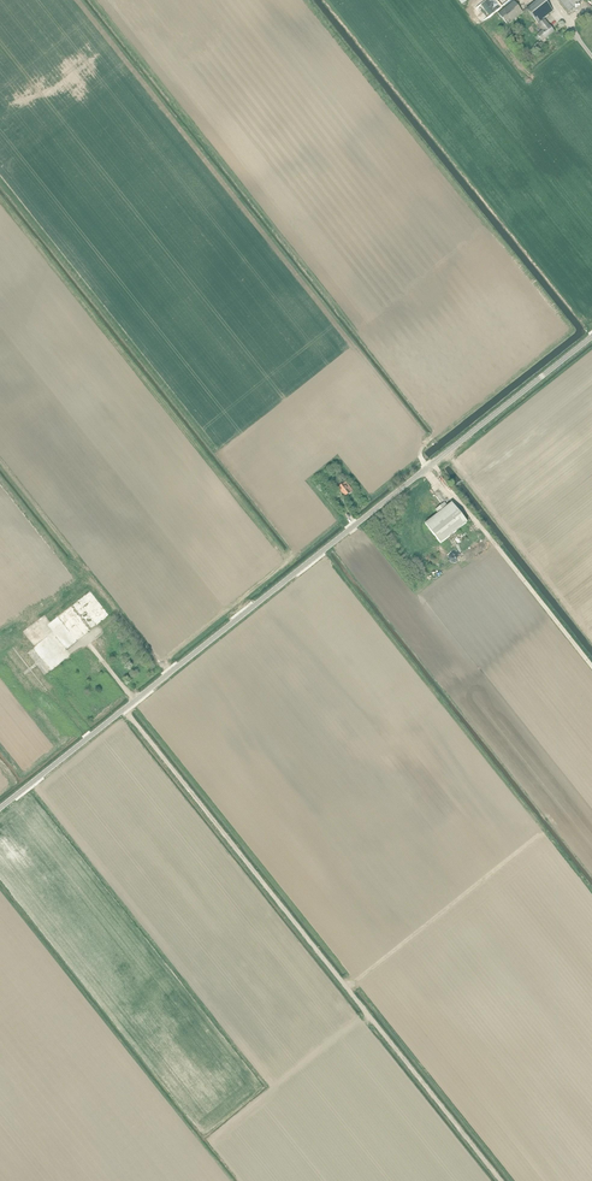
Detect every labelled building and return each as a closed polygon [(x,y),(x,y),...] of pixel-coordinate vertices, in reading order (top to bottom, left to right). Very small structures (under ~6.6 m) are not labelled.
[(527,10),(538,24),(553,11),(544,0),(539,0),(527,10)] [(568,13),(584,0),(558,0),(568,13)] [(507,25),(523,13),(514,1),(498,14),(507,25)] [(542,41),(554,32),(545,20),(539,25),(543,31),(538,35),(542,41)] [(325,490),(328,487),(321,477),(318,480),(325,490)] [(346,497),(351,493),(354,491),(346,482),(344,484),(339,488),(341,490),(341,491),(346,497)] [(445,503),(436,510),(439,514),(425,524),(441,544),(468,523),(452,503),(448,507),(445,503)] [(84,598),(47,624),(52,631),(60,625),(73,644),(91,631),(90,630),(102,622),(93,610),(90,612),(86,606),(88,604),(84,598)] [(50,635),(33,647),(52,671),(69,659),(50,635)]
